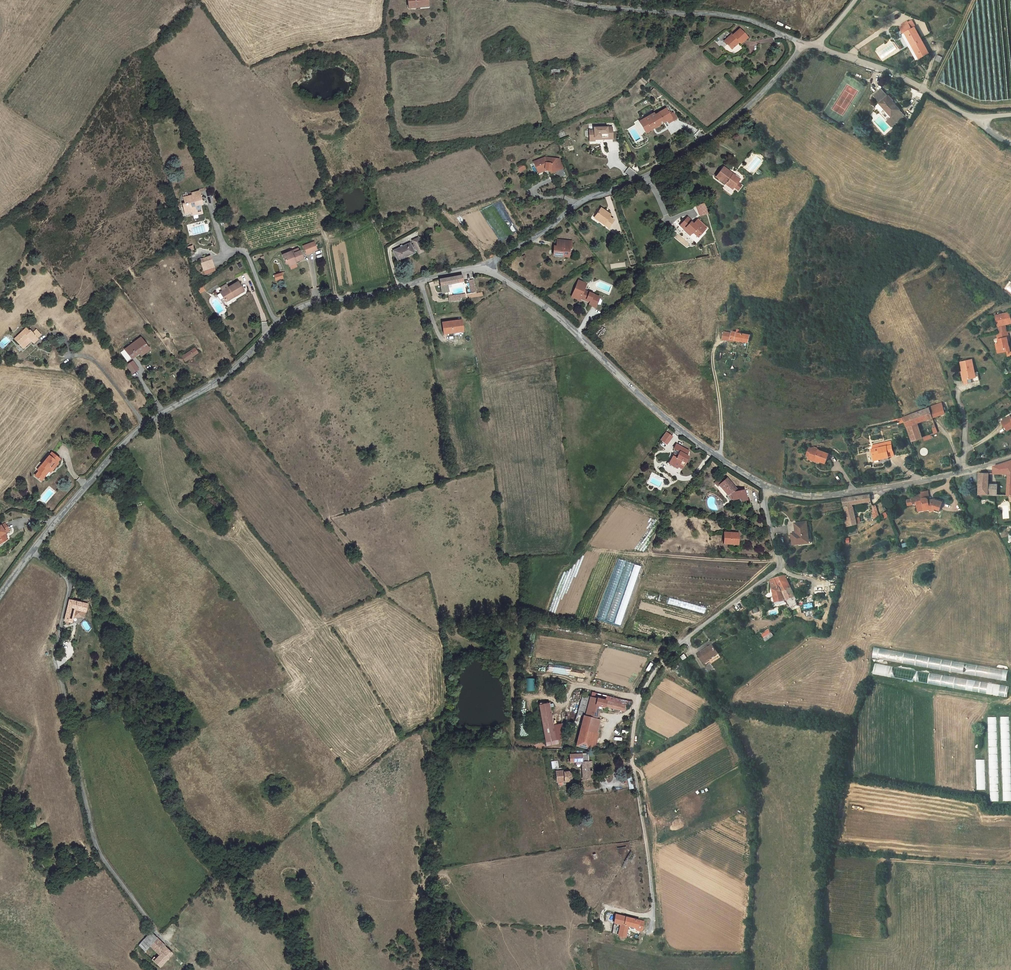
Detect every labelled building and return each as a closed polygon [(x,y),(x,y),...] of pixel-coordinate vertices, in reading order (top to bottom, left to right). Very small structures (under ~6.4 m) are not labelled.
[(419,11),(427,10),(426,4),(424,4),(424,0),(404,0),(405,9),(418,8),(419,11)] [(900,25),(898,26),(902,32),(904,31),(920,57),(929,51),(914,25),(911,27),(906,19),(900,22),(900,25)] [(739,29),(728,39),(727,46),(732,51),(738,46),(737,44),(738,42),(741,45),(748,38),(739,29)] [(874,96),(891,114),(886,120),(891,126),(906,112),(894,99),(892,100),(886,94),(885,95),(880,90),(874,96)] [(667,120),(672,118),(669,114),(666,108),(655,115),(647,120),(651,127),(656,124),(657,126),(662,124),(660,121),(661,119),(663,123),(667,120)] [(673,112),(669,114),(672,118),(667,120),(669,122),(676,118),(673,112)] [(640,122),(647,133),(653,129),(651,127),(647,120),(655,115),(654,113),(640,122)] [(587,134),(594,134),(594,136),(611,135),(610,123),(593,124),(593,126),(587,127),(587,134)] [(552,169),(558,165),(555,158),(540,160),(532,164),(536,171),(539,169),(543,168),(546,168),(548,171),(552,169)] [(520,173),(527,169),(524,164),(517,167),(520,173)] [(558,165),(552,169),(556,176),(562,173),(558,165)] [(713,176),(722,183),(723,181),(732,187),(731,188),(736,191),(740,186),(735,182),(737,180),(719,167),(713,176)] [(198,200),(201,199),(198,190),(196,190),(191,191),(191,194),(184,196),(185,202),(182,203),(184,208),(187,207),(188,210),(192,209),(192,212),(197,211),(198,213),(202,212),(198,200)] [(698,216),(708,213),(705,203),(694,206),(698,216)] [(610,229),(616,220),(611,217),(613,214),(602,207),(594,218),(610,229)] [(699,220),(695,225),(688,219),(682,226),(690,233),(691,232),(697,238),(707,227),(699,220)] [(687,236),(690,233),(682,226),(680,229),(687,236)] [(417,241),(419,245),(421,248),(424,253),(429,251),(422,239),(417,241)] [(557,240),(556,246),(553,245),(552,255),(568,257),(569,248),(571,248),(571,242),(557,240)] [(401,262),(418,253),(417,250),(415,247),(414,244),(397,253),(401,262)] [(306,248),(309,257),(312,256),(321,254),(318,245),(306,248)] [(298,261),(305,259),(302,250),(294,253),(293,251),(283,255),(286,264),(291,262),(292,266),(298,263),(298,261)] [(201,263),(203,268),(206,274),(216,269),(211,259),(201,263)] [(442,279),(444,293),(450,293),(449,284),(465,281),(464,276),(464,275),(442,279)] [(596,307),(601,296),(585,290),(587,285),(584,284),(585,282),(580,280),(573,296),(581,300),(582,298),(588,300),(588,298),(592,300),(590,305),(596,307)] [(237,281),(219,293),(224,301),(232,296),(234,299),(244,292),(237,281)] [(226,304),(234,299),(232,296),(224,301),(226,304)] [(999,327),(1010,324),(1010,313),(996,316),(999,327)] [(455,334),(465,332),(464,321),(444,323),(445,335),(455,334)] [(20,345),(23,342),(25,344),(30,340),(32,342),(38,337),(36,335),(39,332),(34,327),(31,329),(28,325),(26,327),(24,324),(11,335),(20,345)] [(1009,350),(1010,349),(1010,342),(1010,338),(1010,337),(1010,331),(998,334),(1001,343),(1002,347),(1004,347),(1005,351),(1009,350)] [(732,340),(752,343),(753,336),(724,332),(724,339),(732,340)] [(143,339),(126,352),(133,361),(143,353),(146,355),(152,350),(143,339)] [(187,363),(195,356),(191,351),(183,358),(187,363)] [(981,370),(978,370),(975,358),(962,362),(965,373),(968,383),(983,379),(981,370)] [(138,376),(141,374),(133,363),(129,366),(127,367),(136,378),(138,376)] [(944,403),(935,407),(940,417),(949,413),(944,403)] [(907,418),(916,441),(927,437),(922,424),(936,418),(932,408),(907,418)] [(674,436),(667,431),(661,440),(668,444),(674,436)] [(878,460),(886,457),(900,452),(894,438),(888,440),(890,445),(875,451),(878,460)] [(677,443),(668,461),(682,469),(684,466),(672,460),(675,455),(677,456),(680,451),(678,449),(680,445),(677,443)] [(690,450),(680,445),(678,449),(680,451),(677,456),(675,455),(672,460),(684,466),(689,455),(688,454),(690,450)] [(819,449),(813,459),(830,469),(836,458),(819,449)] [(53,470),(56,472),(61,465),(60,464),(62,461),(54,454),(40,472),(41,473),(38,478),(45,484),(48,479),(45,476),(49,472),(50,473),(53,470)] [(1009,493),(1010,501),(1010,461),(994,466),(994,472),(1008,468),(1009,482),(1009,493)] [(53,476),(56,472),(53,470),(50,473),(49,472),(45,476),(48,479),(52,474),(53,476)] [(989,472),(980,472),(978,493),(996,493),(996,490),(997,484),(988,485),(989,472)] [(720,484),(729,494),(732,494),(733,500),(741,498),(741,501),(748,500),(746,489),(738,490),(727,478),(723,481),(719,478),(715,482),(719,485),(720,484)] [(931,491),(922,493),(923,495),(924,501),(930,500),(931,501),(933,501),(931,491)] [(865,494),(845,496),(847,509),(848,517),(847,517),(848,524),(860,520),(856,503),(874,500),(873,495),(865,495),(866,493),(865,494)] [(913,504),(918,503),(919,508),(920,509),(931,507),(932,509),(936,508),(940,511),(944,503),(938,499),(933,501),(931,501),(930,500),(924,501),(923,495),(912,497),(912,501),(913,504)] [(876,506),(872,508),(876,517),(881,516),(876,506)] [(797,519),(789,521),(790,531),(794,531),(795,537),(797,537),(797,542),(807,540),(807,542),(813,541),(810,520),(798,521),(797,519)] [(2,540),(4,544),(10,541),(6,535),(8,534),(8,533),(4,526),(0,528),(0,541),(2,540)] [(723,531),(723,542),(738,543),(738,531),(723,531)] [(785,600),(796,596),(787,576),(784,575),(772,580),(775,595),(775,596),(776,602),(785,600)] [(67,619),(73,620),(76,607),(83,609),(82,616),(87,617),(90,602),(72,598),(67,619)] [(771,628),(763,634),(765,638),(773,632),(771,628)] [(773,632),(765,638),(767,641),(775,635),(773,632)] [(717,649),(714,644),(699,653),(705,663),(709,661),(707,655),(717,649)] [(707,655),(709,661),(720,654),(717,649),(707,655)] [(607,700),(606,705),(626,710),(627,704),(630,705),(631,701),(593,692),(592,696),(607,700)] [(605,706),(606,705),(607,700),(592,696),(591,696),(588,706),(585,716),(598,719),(601,705),(605,706)] [(538,705),(545,742),(557,740),(550,703),(538,705)] [(585,716),(584,715),(577,746),(594,750),(598,733),(594,731),(598,719),(585,716)] [(1010,801),(1009,716),(1001,716),(1003,801),(1010,801)] [(999,801),(996,717),(989,717),(992,802),(999,801)] [(590,753),(570,754),(571,761),(582,761),(583,779),(591,778),(590,753)] [(559,772),(560,782),(569,782),(568,772),(562,772),(559,772)] [(618,913),(613,932),(626,935),(629,924),(625,923),(627,916),(618,913)] [(638,928),(643,929),(645,920),(627,916),(625,923),(629,924),(638,926),(638,928)] [(143,945),(153,954),(155,951),(151,947),(156,942),(162,936),(157,931),(156,931),(143,945)] [(156,942),(166,951),(172,946),(162,936),(156,942)] [(158,959),(166,966),(178,953),(178,951),(172,946),(166,951),(161,957),(158,959)] [(161,957),(155,951),(153,954),(158,959),(161,957)]
